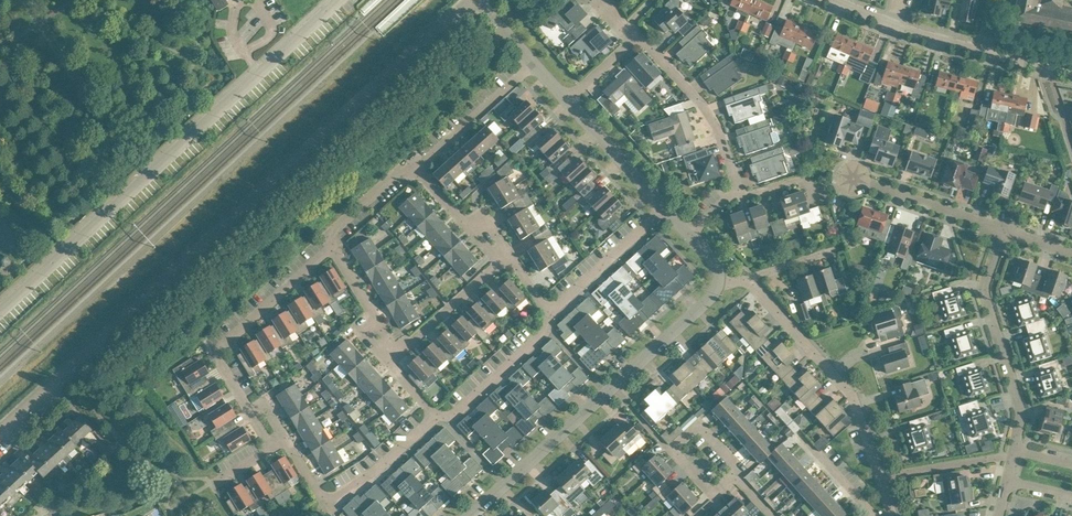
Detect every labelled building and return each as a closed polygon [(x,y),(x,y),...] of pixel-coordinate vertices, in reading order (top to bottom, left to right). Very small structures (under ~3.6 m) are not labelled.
[(217,10),(218,11),(219,11),(220,11),(228,6),(227,6),(224,3),(228,0),(211,0),(217,10)] [(585,15),(578,7),(579,5),(575,0),(572,0),(562,9),(560,8),(545,22),(552,29),(555,26),(556,27),(557,26),(556,25),(560,22),(568,31),(585,15)] [(679,1),(678,0),(672,0),(665,6),(667,8),(665,10),(663,9),(661,10),(660,12),(660,14),(653,20),(665,33),(673,26),(677,31),(678,31),(682,36),(693,27),(688,22),(689,21),(677,8),(679,7),(679,1)] [(730,5),(738,8),(736,12),(747,17),(748,13),(754,0),(732,0),(732,2),(730,5)] [(748,13),(767,21),(773,8),(754,0),(748,13)] [(940,17),(943,1),(950,3),(951,0),(929,0),(926,14),(940,17)] [(955,4),(962,5),(958,21),(972,24),(977,2),(971,1),(971,0),(956,0),(955,4)] [(1015,21),(1071,33),(1071,9),(1063,7),(1065,0),(1019,0),(1015,21)] [(699,22),(706,16),(701,10),(694,16),(699,22)] [(706,16),(699,22),(704,28),(712,20),(707,15),(706,16)] [(740,31),(744,23),(738,21),(735,29),(740,31)] [(795,43),(802,27),(786,21),(783,29),(777,26),(776,26),(772,36),(769,43),(775,46),(777,44),(787,49),(782,59),(787,61),(791,53),(790,53),(795,43)] [(744,23),(740,31),(746,34),(749,26),(744,23)] [(766,23),(761,35),(768,38),(773,26),(766,23)] [(586,30),(582,25),(572,34),(576,39),(586,30)] [(698,25),(692,31),(684,39),(688,44),(676,55),(683,63),(686,61),(691,67),(714,47),(705,38),(708,36),(698,25)] [(570,49),(577,56),(580,54),(582,53),(581,52),(584,50),(592,59),(610,43),(602,34),(604,32),(598,26),(587,36),(585,35),(570,49)] [(802,27),(795,43),(811,50),(818,34),(802,27)] [(832,45),(831,48),(849,56),(855,43),(837,35),(832,45)] [(670,48),(674,53),(681,48),(678,43),(670,48)] [(855,43),(849,56),(868,64),(869,61),(873,50),(855,43)] [(661,74),(647,58),(642,53),(626,67),(646,88),(661,74)] [(733,53),(722,61),(713,67),(717,73),(703,82),(710,91),(712,89),(718,97),(727,90),(742,79),(735,69),(737,67),(733,62),(738,59),(733,53)] [(791,53),(787,61),(793,63),(796,55),(791,53)] [(807,58),(798,80),(804,82),(813,60),(807,58)] [(880,66),(874,84),(880,86),(881,83),(897,88),(899,84),(904,67),(903,70),(898,68),(899,66),(888,62),(886,68),(880,66)] [(842,74),(845,66),(839,63),(836,72),(842,74)] [(816,64),(808,85),(815,88),(819,78),(823,66),(816,64)] [(844,81),(850,68),(845,66),(842,74),(840,79),(844,81)] [(904,67),(899,84),(915,89),(920,73),(904,67)] [(867,84),(873,71),(867,68),(861,81),(867,84)] [(637,83),(633,79),(625,71),(622,74),(620,72),(615,77),(617,79),(603,92),(605,93),(597,100),(612,118),(621,110),(615,103),(625,94),(628,97),(627,98),(639,111),(651,100),(636,84),(637,83)] [(952,101),(958,77),(939,72),(935,86),(951,91),(948,100),(952,101)] [(952,101),(950,110),(956,111),(960,96),(973,99),(978,82),(958,77),(952,101)] [(766,85),(750,91),(739,94),(741,101),(726,106),(729,117),(732,116),(735,124),(763,114),(759,103),(762,102),(760,96),(769,93),(766,85)] [(893,103),(895,94),(890,92),(887,101),(893,103)] [(1003,132),(1010,96),(994,92),(990,110),(998,112),(996,122),(998,123),(997,131),(1003,132)] [(893,103),(898,104),(901,96),(895,94),(893,103)] [(1010,96),(1003,132),(1008,133),(1010,125),(1014,126),(1016,115),(1023,116),(1027,99),(1010,96)] [(518,126),(535,111),(526,101),(515,111),(511,106),(500,116),(504,122),(510,117),(518,126)] [(681,103),(671,107),(663,110),(669,117),(684,111),(681,103)] [(980,112),(978,120),(985,121),(988,106),(981,105),(980,112)] [(978,120),(980,112),(971,110),(966,131),(974,133),(977,120),(978,120)] [(526,145),(537,135),(532,130),(543,120),(535,111),(518,126),(526,135),(521,140),(526,145)] [(861,111),(856,123),(870,128),(874,115),(861,111)] [(695,141),(694,137),(689,124),(692,123),(689,116),(686,117),(685,113),(675,116),(669,118),(670,118),(649,125),(654,141),(671,135),(670,133),(674,132),(679,146),(674,147),(678,157),(696,151),(693,142),(695,141)] [(802,115),(795,113),(792,120),(799,122),(802,115)] [(490,117),(487,114),(481,119),(481,120),(483,123),(490,117)] [(781,123),(788,121),(785,114),(779,116),(781,123)] [(1037,117),(1028,115),(1025,127),(1035,129),(1037,117)] [(857,145),(860,134),(863,127),(849,123),(849,121),(834,116),(828,133),(826,132),(824,139),(826,140),(825,142),(840,147),(843,138),(847,139),(847,141),(857,145)] [(768,119),(760,122),(750,126),(752,132),(736,137),(740,148),(743,147),(746,155),(774,146),(773,144),(778,142),(779,140),(777,133),(775,132),(773,133),(768,119)] [(921,119),(918,125),(926,128),(928,122),(921,119)] [(878,126),(875,134),(871,145),(879,147),(875,160),(892,166),(899,148),(887,143),(891,130),(878,126)] [(477,135),(489,148),(499,140),(486,127),(477,135)] [(912,136),(926,141),(929,133),(916,128),(912,136)] [(544,154),(561,140),(559,138),(561,137),(555,130),(554,132),(552,130),(541,140),(537,135),(526,145),(531,150),(536,145),(544,154)] [(481,156),(489,148),(477,135),(468,143),(481,156)] [(561,140),(544,154),(553,163),(547,169),(552,174),(563,164),(558,159),(569,149),(568,148),(570,146),(564,139),(562,141),(561,140)] [(472,164),(481,156),(468,143),(460,151),(472,164)] [(781,148),(773,150),(750,158),(752,165),(749,165),(753,176),(756,175),(759,183),(781,176),(783,175),(787,174),(783,162),(786,161),(781,148)] [(699,182),(719,175),(716,168),(717,168),(715,162),(712,155),(708,157),(706,150),(684,158),(690,174),(696,172),(699,182)] [(460,151),(451,159),(463,172),(467,176),(476,169),(472,164),(460,151)] [(937,160),(911,152),(905,171),(913,173),(913,172),(930,178),(937,160)] [(499,159),(503,163),(508,159),(504,155),(499,159)] [(570,183),(587,168),(586,167),(587,165),(581,159),(580,160),(578,159),(574,162),(570,158),(563,164),(552,174),(557,179),(562,174),(570,183)] [(454,180),(463,172),(451,159),(442,167),(454,180)] [(498,167),(503,163),(499,159),(494,163),(498,167)] [(967,166),(949,160),(945,173),(941,183),(959,189),(960,186),(972,191),(978,176),(965,171),(967,166)] [(494,199),(514,187),(508,177),(514,173),(507,163),(497,172),(501,180),(488,189),(494,199)] [(445,188),(454,180),(442,167),(433,175),(445,188)] [(578,203),(589,193),(585,188),(595,178),(594,176),(596,175),(590,168),(588,170),(587,168),(570,183),(579,192),(573,197),(578,203)] [(988,168),(987,172),(983,183),(995,187),(993,192),(1008,197),(1015,176),(1000,171),(1000,172),(988,168)] [(1071,179),(1071,174),(1070,169),(1066,171),(1064,176),(1071,179)] [(481,175),(485,179),(490,175),(486,171),(481,175)] [(480,183),(485,179),(481,175),(477,179),(480,183)] [(1049,192),(1025,183),(1023,190),(1019,200),(1044,209),(1047,200),(1053,202),(1058,187),(1052,185),(1049,192)] [(464,191),(468,195),(472,191),(469,187),(464,191)] [(518,206),(530,199),(525,191),(520,190),(517,192),(514,187),(494,199),(501,209),(514,201),(518,206)] [(596,212),(613,197),(604,188),(593,197),(589,193),(578,203),(583,208),(588,203),(596,212)] [(542,199),(549,195),(546,189),(539,193),(542,199)] [(1053,209),(1059,211),(1059,214),(1056,223),(1071,228),(1071,224),(1071,203),(1071,202),(1067,193),(1059,190),(1053,209)] [(463,199),(468,195),(464,191),(459,195),(463,199)] [(791,196),(798,216),(806,214),(810,225),(823,220),(818,207),(811,209),(812,211),(809,211),(803,192),(791,196)] [(408,218),(425,203),(415,193),(399,207),(408,218)] [(787,220),(798,216),(791,196),(780,199),(787,220)] [(613,197),(596,212),(600,216),(599,218),(598,220),(598,223),(598,225),(604,231),(608,227),(613,233),(623,224),(614,214),(621,207),(613,197)] [(514,230),(534,218),(527,208),(534,204),(530,199),(518,206),(521,211),(508,220),(514,230)] [(417,227),(433,213),(425,203),(408,218),(417,227)] [(761,206),(749,210),(754,225),(756,231),(757,230),(758,233),(761,235),(767,233),(768,230),(767,227),(769,226),(761,206)] [(884,243),(890,225),(892,221),(886,219),(887,216),(880,213),(879,214),(874,213),(875,212),(863,208),(857,225),(859,226),(856,234),(884,243)] [(756,231),(754,225),(747,227),(742,212),(730,216),(730,218),(728,219),(727,222),(729,227),(731,228),(733,228),(739,244),(759,238),(756,231)] [(426,237),(442,222),(433,213),(417,227),(426,237)] [(834,220),(837,232),(847,229),(843,217),(834,220)] [(537,238),(550,230),(546,224),(540,228),(534,218),(514,230),(521,241),(534,232),(537,238)] [(781,234),(786,232),(788,232),(783,219),(777,221),(781,234)] [(775,236),(781,234),(777,221),(770,223),(775,236)] [(435,247),(451,232),(442,222),(426,237),(435,247)] [(890,225),(884,243),(889,245),(886,253),(904,259),(902,263),(900,268),(907,271),(909,265),(910,263),(913,253),(907,251),(913,232),(896,226),(895,227),(890,225)] [(534,262),(553,250),(547,240),(553,236),(550,230),(537,238),(541,243),(527,251),(534,262)] [(565,230),(561,233),(564,239),(569,236),(565,230)] [(444,257),(460,242),(451,232),(435,247),(444,257)] [(923,242),(919,252),(916,261),(917,261),(917,260),(943,269),(943,270),(950,251),(949,251),(942,249),(940,250),(939,247),(941,240),(942,240),(942,239),(927,234),(927,235),(925,243),(923,242)] [(660,270),(667,264),(660,255),(668,248),(657,235),(641,249),(660,270)] [(358,262),(377,250),(370,238),(351,250),(358,262)] [(453,267),(469,252),(460,242),(444,257),(453,267)] [(862,247),(855,249),(858,256),(864,254),(862,247)] [(653,277),(660,270),(641,249),(626,263),(637,275),(645,268),(653,277)] [(365,273),(384,261),(377,250),(358,262),(365,273)] [(553,250),(534,262),(540,272),(554,264),(557,269),(564,265),(569,261),(566,255),(559,259),(553,250)] [(469,252),(453,267),(462,277),(478,262),(469,252)] [(2,267),(5,268),(10,265),(11,262),(8,257),(7,256),(4,255),(0,258),(0,264),(2,267)] [(372,284),(391,272),(384,261),(365,273),(372,284)] [(1034,294),(1041,276),(1040,276),(1039,280),(1032,278),(1036,266),(1020,261),(1018,267),(1016,267),(1014,274),(1015,275),(1013,281),(1024,285),(1022,290),(1034,294)] [(660,270),(679,291),(695,277),(683,265),(675,272),(667,264),(660,270)] [(557,269),(555,270),(557,274),(566,269),(564,265),(557,269)] [(626,301),(633,295),(625,286),(633,279),(622,267),(607,281),(626,301)] [(329,302),(328,303),(330,305),(337,317),(344,312),(335,299),(347,291),(333,269),(321,277),(324,283),(319,286),(329,302)] [(813,274),(820,296),(821,296),(820,295),(829,292),(830,295),(832,297),(838,295),(838,296),(847,293),(842,278),(834,281),(830,269),(813,274)] [(664,305),(679,291),(660,270),(653,277),(661,285),(653,293),(664,305)] [(1041,276),(1034,294),(1047,299),(1048,294),(1059,297),(1062,290),(1063,291),(1066,284),(1064,283),(1066,276),(1050,271),(1046,282),(1040,280),(1041,276)] [(379,295),(398,284),(391,272),(372,284),(379,295)] [(813,275),(797,281),(804,304),(805,304),(807,311),(812,310),(809,300),(814,298),(820,296),(813,274),(813,275)] [(509,280),(499,289),(503,293),(504,295),(499,299),(506,307),(511,313),(526,299),(509,280)] [(618,308),(626,301),(607,281),(591,294),(602,307),(611,299),(618,308)] [(329,302),(319,286),(317,284),(305,291),(308,297),(303,301),(313,317),(312,317),(314,320),(318,326),(325,322),(321,315),(325,313),(321,307),(328,303),(329,302)] [(386,306),(405,295),(398,284),(379,295),(386,306)] [(911,289),(905,286),(902,294),(908,296),(911,289)] [(950,287),(940,291),(932,293),(934,301),(939,299),(946,321),(945,321),(946,322),(966,315),(958,292),(957,293),(952,294),(950,287)] [(506,307),(498,298),(491,290),(481,299),(488,306),(483,311),(494,323),(499,318),(497,315),(506,307)] [(393,318),(412,306),(405,295),(386,306),(393,318)] [(626,301),(645,322),(660,308),(649,296),(641,303),(633,295),(626,301)] [(313,317),(303,301),(301,298),(289,306),(292,312),(287,315),(285,312),(285,313),(297,331),(296,332),(298,334),(309,328),(305,322),(312,317),(313,317)] [(591,333),(598,326),(591,317),(599,310),(588,298),(572,312),(591,333)] [(1027,332),(1046,326),(1043,318),(1039,320),(1032,298),(1012,304),(1019,327),(1020,327),(1020,326),(1025,325),(1027,332)] [(629,336),(645,322),(626,301),(618,308),(626,317),(618,324),(629,336)] [(494,323),(483,311),(477,304),(467,313),(473,320),(468,324),(477,333),(483,341),(489,336),(484,331),(494,323)] [(807,311),(805,304),(804,304),(796,307),(801,322),(810,319),(807,311)] [(412,306),(393,318),(401,329),(419,318),(412,306)] [(890,308),(891,310),(872,316),(878,335),(884,333),(887,341),(904,335),(902,327),(904,327),(902,321),(900,320),(902,316),(899,308),(896,306),(890,308)] [(743,337),(761,320),(752,311),(744,319),(740,314),(742,312),(741,312),(729,323),(743,337)] [(584,339),(591,333),(572,312),(557,326),(564,333),(560,336),(565,341),(576,331),(584,339)] [(616,312),(608,319),(613,324),(621,317),(616,312)] [(289,336),(296,332),(297,331),(285,313),(273,320),(277,326),(271,330),(281,346),(280,346),(282,349),(293,342),(289,336)] [(477,333),(468,324),(462,317),(452,326),(459,333),(454,338),(462,347),(464,349),(470,344),(467,342),(477,333)] [(755,351),(767,340),(765,342),(761,337),(769,330),(761,320),(743,337),(755,351)] [(924,333),(921,324),(913,326),(914,329),(911,337),(924,333)] [(962,325),(951,328),(944,331),(946,338),(951,337),(957,358),(957,359),(977,353),(970,330),(969,330),(969,331),(964,332),(962,325)] [(591,333),(610,354),(626,340),(614,327),(606,335),(598,326),(591,333)] [(1046,326),(1027,332),(1029,338),(1024,340),(1023,340),(1031,363),(1051,356),(1044,335),(1048,333),(1046,326)] [(281,346),(271,330),(269,327),(257,335),(261,341),(255,344),(265,360),(266,363),(273,359),(269,353),(280,346),(281,346)] [(341,327),(334,333),(337,337),(344,331),(341,327)] [(462,347),(454,338),(447,330),(437,339),(444,346),(439,351),(447,360),(449,363),(464,349),(462,347)] [(511,330),(506,335),(511,340),(517,335),(511,330)] [(591,372),(610,354),(591,333),(584,339),(592,348),(584,355),(585,357),(581,361),(591,372)] [(520,335),(511,343),(515,347),(524,339),(520,335)] [(706,344),(723,362),(737,349),(726,337),(727,339),(723,343),(716,335),(706,344)] [(924,336),(918,338),(920,346),(927,344),(924,336)] [(555,373),(563,366),(556,358),(564,351),(553,339),(541,349),(544,352),(540,356),(555,373)] [(339,364),(356,350),(346,340),(330,354),(339,364)] [(768,366),(787,349),(778,340),(770,347),(766,342),(768,340),(767,340),(755,351),(768,366)] [(265,360),(255,344),(253,341),(241,349),(245,355),(240,358),(238,355),(237,356),(251,377),(261,371),(258,365),(265,360)] [(910,355),(906,342),(891,347),(893,354),(882,358),(887,374),(908,367),(905,357),(910,355)] [(447,360),(439,351),(432,344),(423,352),(429,360),(424,364),(433,373),(432,373),(435,376),(449,363),(447,360)] [(709,375),(723,362),(706,344),(697,352),(704,360),(700,364),(698,362),(698,363),(709,375)] [(781,380),(793,369),(793,368),(791,370),(787,365),(795,358),(787,349),(768,366),(781,380)] [(348,374),(364,359),(356,350),(339,364),(348,374)] [(742,367),(734,375),(740,381),(742,378),(744,357),(743,355),(739,358),(739,362),(742,367)] [(548,379),(555,373),(540,356),(536,360),(533,356),(522,367),(532,378),(540,371),(548,379)] [(433,373),(424,364),(418,357),(408,366),(415,373),(409,378),(420,389),(426,384),(423,382),(432,373),(433,373)] [(187,394),(206,382),(203,377),(209,373),(201,361),(195,364),(191,358),(172,370),(187,394)] [(357,384),(373,369),(364,359),(348,374),(357,384)] [(491,359),(478,371),(484,378),(498,366),(491,359)] [(1056,360),(1049,363),(1038,366),(1040,373),(1035,374),(1034,375),(1042,397),(1061,391),(1054,369),(1059,368),(1056,360)] [(709,375),(698,363),(697,363),(699,365),(694,369),(687,361),(678,369),(694,388),(709,375)] [(974,363),(963,366),(956,369),(958,376),(963,375),(969,396),(969,397),(989,391),(982,368),(981,368),(981,369),(976,370),(974,363)] [(555,373),(571,390),(575,386),(578,389),(589,379),(578,367),(570,374),(563,366),(555,373)] [(523,402),(530,396),(523,388),(531,381),(520,368),(509,379),(512,382),(507,386),(523,402)] [(794,394),(812,377),(804,368),(796,375),(792,371),(794,369),(793,369),(781,380),(794,394)] [(366,394),(382,379),(373,369),(357,384),(366,394)] [(680,401),(694,388),(678,369),(669,378),(676,386),(671,390),(670,388),(669,388),(680,401)] [(328,383),(335,377),(330,372),(324,377),(328,383)] [(567,393),(571,390),(555,373),(548,379),(556,388),(548,395),(558,407),(570,396),(567,393)] [(937,380),(935,373),(928,375),(930,382),(937,380)] [(807,408),(819,397),(817,398),(813,394),(821,386),(812,377),(794,394),(807,408)] [(375,404),(391,389),(382,379),(366,394),(375,404)] [(895,388),(897,396),(894,397),(899,412),(910,409),(920,406),(918,398),(929,394),(924,379),(920,381),(910,384),(910,383),(909,383),(902,385),(902,386),(895,388)] [(206,382),(187,394),(199,412),(223,397),(216,384),(210,388),(206,382)] [(283,407),(302,396),(295,384),(276,396),(283,407)] [(723,393),(732,389),(729,384),(720,388),(723,393)] [(515,409),(523,402),(507,386),(503,389),(501,386),(489,396),(500,409),(508,401),(515,409)] [(680,401),(669,388),(669,389),(671,390),(666,395),(659,387),(649,395),(666,413),(680,401)] [(384,413),(400,399),(391,389),(375,404),(384,413)] [(338,390),(333,394),(338,400),(344,395),(340,390),(339,392),(338,390)] [(652,427),(666,413),(649,395),(640,404),(648,412),(643,416),(641,414),(641,415),(652,427)] [(290,419),(309,407),(302,396),(283,407),(290,419)] [(523,402),(538,419),(542,415),(545,419),(556,408),(546,397),(538,404),(530,396),(523,402)] [(820,422),(838,406),(830,396),(822,404),(818,399),(819,397),(807,408),(820,422)] [(774,412),(780,407),(782,405),(775,397),(767,404),(774,412)] [(490,432),(497,425),(490,418),(498,410),(487,398),(476,408),(479,412),(475,415),(490,432)] [(720,420),(734,407),(726,398),(711,411),(720,420)] [(1056,404),(1065,406),(1067,398),(1057,400),(1056,404)] [(355,399),(351,403),(357,410),(361,405),(355,399)] [(400,399),(384,413),(393,423),(409,409),(400,399)] [(977,401),(958,406),(962,417),(966,416),(973,437),(973,438),(993,432),(986,409),(985,409),(980,411),(977,401)] [(175,402),(167,407),(173,416),(181,411),(175,402)] [(534,423),(538,419),(523,402),(515,409),(522,417),(514,424),(526,436),(537,426),(534,423)] [(214,437),(233,426),(230,420),(236,416),(228,404),(209,416),(217,428),(211,431),(214,437)] [(838,406),(820,422),(833,437),(845,426),(845,425),(843,427),(839,422),(847,415),(838,406)] [(297,430),(316,418),(309,407),(290,419),(297,430)] [(728,429),(742,415),(734,407),(720,420),(728,429)] [(787,427),(793,421),(780,407),(774,412),(785,424),(787,427)] [(1058,434),(1064,411),(1046,407),(1043,421),(1041,421),(1038,432),(1050,435),(1051,432),(1058,434)] [(483,439),(490,432),(475,415),(471,419),(468,416),(457,426),(467,437),(475,430),(483,439)] [(697,419),(695,416),(693,415),(679,428),(683,432),(697,419)] [(736,437),(750,424),(742,415),(728,429),(736,437)] [(796,420),(803,427),(807,423),(800,416),(796,420)] [(932,447),(932,446),(931,447),(925,426),(930,424),(927,416),(909,422),(911,429),(906,430),(905,430),(912,454),(932,447)] [(65,431),(77,444),(92,430),(80,417),(74,422),(70,417),(64,423),(69,427),(65,431)] [(304,441),(323,429),(316,418),(297,430),(304,441)] [(186,419),(178,424),(181,428),(186,425),(189,423),(186,419)] [(787,427),(793,433),(795,434),(801,429),(793,421),(787,427)] [(744,446),(758,433),(750,424),(736,437),(744,446)] [(793,433),(787,427),(785,424),(782,427),(785,430),(783,432),(788,438),(793,433)] [(490,432),(505,449),(509,445),(512,448),(524,438),(513,426),(504,433),(497,425),(490,432)] [(608,433),(622,448),(626,453),(640,440),(631,429),(626,434),(617,425),(608,433)] [(237,431),(233,426),(214,437),(221,448),(227,444),(231,452),(250,440),(243,428),(237,431)] [(77,444),(65,431),(63,432),(59,427),(56,430),(58,433),(48,442),(44,437),(43,438),(63,459),(63,460),(67,464),(72,459),(68,455),(77,447),(75,445),(77,444)] [(683,432),(679,428),(678,427),(669,435),(665,432),(661,436),(669,445),(683,432)] [(448,462),(456,456),(448,447),(456,440),(445,428),(429,442),(448,462)] [(311,452),(330,440),(323,429),(304,441),(311,452)] [(501,452),(505,449),(490,432),(483,439),(491,447),(483,455),(493,466),(504,456),(501,452)] [(615,455),(622,448),(608,433),(599,441),(607,451),(602,455),(612,465),(618,459),(615,455)] [(752,455),(766,442),(758,433),(744,446),(752,455)] [(67,465),(67,464),(63,460),(63,459),(43,438),(36,444),(40,449),(34,455),(29,450),(28,451),(48,473),(57,465),(62,470),(67,465)] [(819,439),(813,445),(819,452),(825,446),(819,439)] [(318,463),(337,452),(330,440),(311,452),(318,463)] [(985,446),(981,447),(983,452),(993,450),(990,441),(984,443),(985,446)] [(441,469),(448,462),(429,442),(414,456),(425,468),(433,460),(441,469)] [(774,451),(774,450),(766,442),(752,455),(760,464),(767,457),(774,451)] [(775,466),(789,453),(781,444),(774,450),(774,451),(767,457),(775,466)] [(48,473),(28,451),(24,455),(19,451),(15,455),(19,460),(13,465),(29,482),(39,473),(43,478),(48,473)] [(337,452),(318,463),(326,475),(344,463),(337,452)] [(783,475),(797,462),(789,453),(775,466),(783,475)] [(649,478),(664,464),(656,454),(647,463),(642,458),(632,467),(638,474),(642,470),(649,478)] [(448,462),(467,483),(483,469),(472,457),(463,464),(456,456),(448,462)] [(281,494),(286,502),(287,503),(291,500),(292,496),(288,489),(292,487),(288,481),(296,476),(284,457),(272,465),(276,471),(269,475),(281,494)] [(415,492),(423,486),(415,477),(423,470),(412,458),(396,472),(415,492)] [(567,470),(580,485),(586,479),(593,487),(604,477),(593,465),(587,470),(578,460),(567,470)] [(13,465),(11,467),(6,462),(0,468),(0,472),(3,475),(0,477),(0,481),(14,496),(20,490),(24,495),(29,490),(25,486),(29,482),(13,465)] [(452,497),(467,483),(448,462),(441,469),(449,478),(441,485),(452,497)] [(791,484),(805,470),(797,462),(783,475),(791,484)] [(658,495),(668,486),(663,481),(673,473),(664,464),(649,478),(656,485),(652,489),(658,495)] [(574,490),(580,485),(567,470),(555,481),(564,491),(559,496),(570,508),(570,507),(576,514),(581,508),(574,501),(579,496),(574,490)] [(799,492),(813,479),(805,470),(791,484),(799,492)] [(752,486),(755,483),(760,479),(752,471),(744,478),(752,486)] [(408,499),(415,492),(396,472),(381,485),(392,498),(400,490),(408,499)] [(949,492),(972,488),(971,485),(968,477),(966,477),(957,478),(956,472),(933,476),(934,482),(943,481),(945,493),(949,492)] [(281,494),(269,475),(263,479),(259,473),(247,481),(251,487),(259,499),(262,502),(259,499),(267,494),(271,500),(274,498),(280,506),(286,502),(281,494)] [(807,501),(821,488),(813,479),(799,492),(807,501)] [(14,496),(0,481),(0,508),(14,496)] [(675,506),(690,492),(682,483),(672,491),(668,486),(658,495),(658,496),(652,501),(657,506),(663,501),(664,502),(668,498),(675,506)] [(755,483),(752,486),(757,492),(761,489),(755,483)] [(921,495),(933,493),(932,483),(920,486),(921,495)] [(387,513),(379,504),(387,497),(376,484),(361,498),(377,515),(383,515),(387,513)] [(251,487),(244,491),(241,485),(228,492),(232,498),(226,502),(234,515),(249,506),(252,512),(256,509),(260,515),(267,515),(269,515),(262,502),(259,499),(251,487)] [(415,492),(434,513),(450,499),(439,487),(430,494),(423,486),(415,492)] [(815,510),(829,497),(821,488),(807,501),(815,510)] [(972,488),(949,492),(951,504),(947,505),(948,512),(952,511),(963,509),(962,503),(970,502),(970,501),(972,501),(972,492),(972,488)] [(640,489),(634,495),(639,499),(633,505),(641,512),(652,501),(640,489)] [(559,496),(553,501),(544,491),(532,502),(544,515),(546,515),(552,510),(557,515),(561,515),(570,508),(559,496)] [(654,491),(649,496),(653,500),(658,495),(654,491)] [(434,513),(415,492),(408,499),(416,508),(408,515),(409,515),(431,515),(434,513)] [(675,506),(682,513),(679,515),(692,515),(694,514),(689,509),(698,501),(690,492),(675,506)] [(361,498),(358,495),(342,509),(349,515),(359,515),(362,514),(363,515),(377,515),(361,498)] [(769,505),(772,502),(767,496),(764,499),(769,505)] [(837,506),(829,497),(815,510),(820,515),(826,515),(837,506)] [(735,515),(755,515),(760,511),(751,502),(745,508),(735,498),(726,506),(735,515)] [(776,498),(772,502),(769,505),(773,509),(776,507),(781,503),(776,498)] [(601,508),(596,513),(599,515),(602,515),(604,514),(605,515),(606,515),(616,507),(610,500),(605,504),(601,508)] [(601,508),(605,504),(601,500),(597,503),(601,508)] [(726,506),(717,514),(719,515),(735,515),(726,506)] [(826,515),(844,515),(846,515),(837,506),(826,515)]
